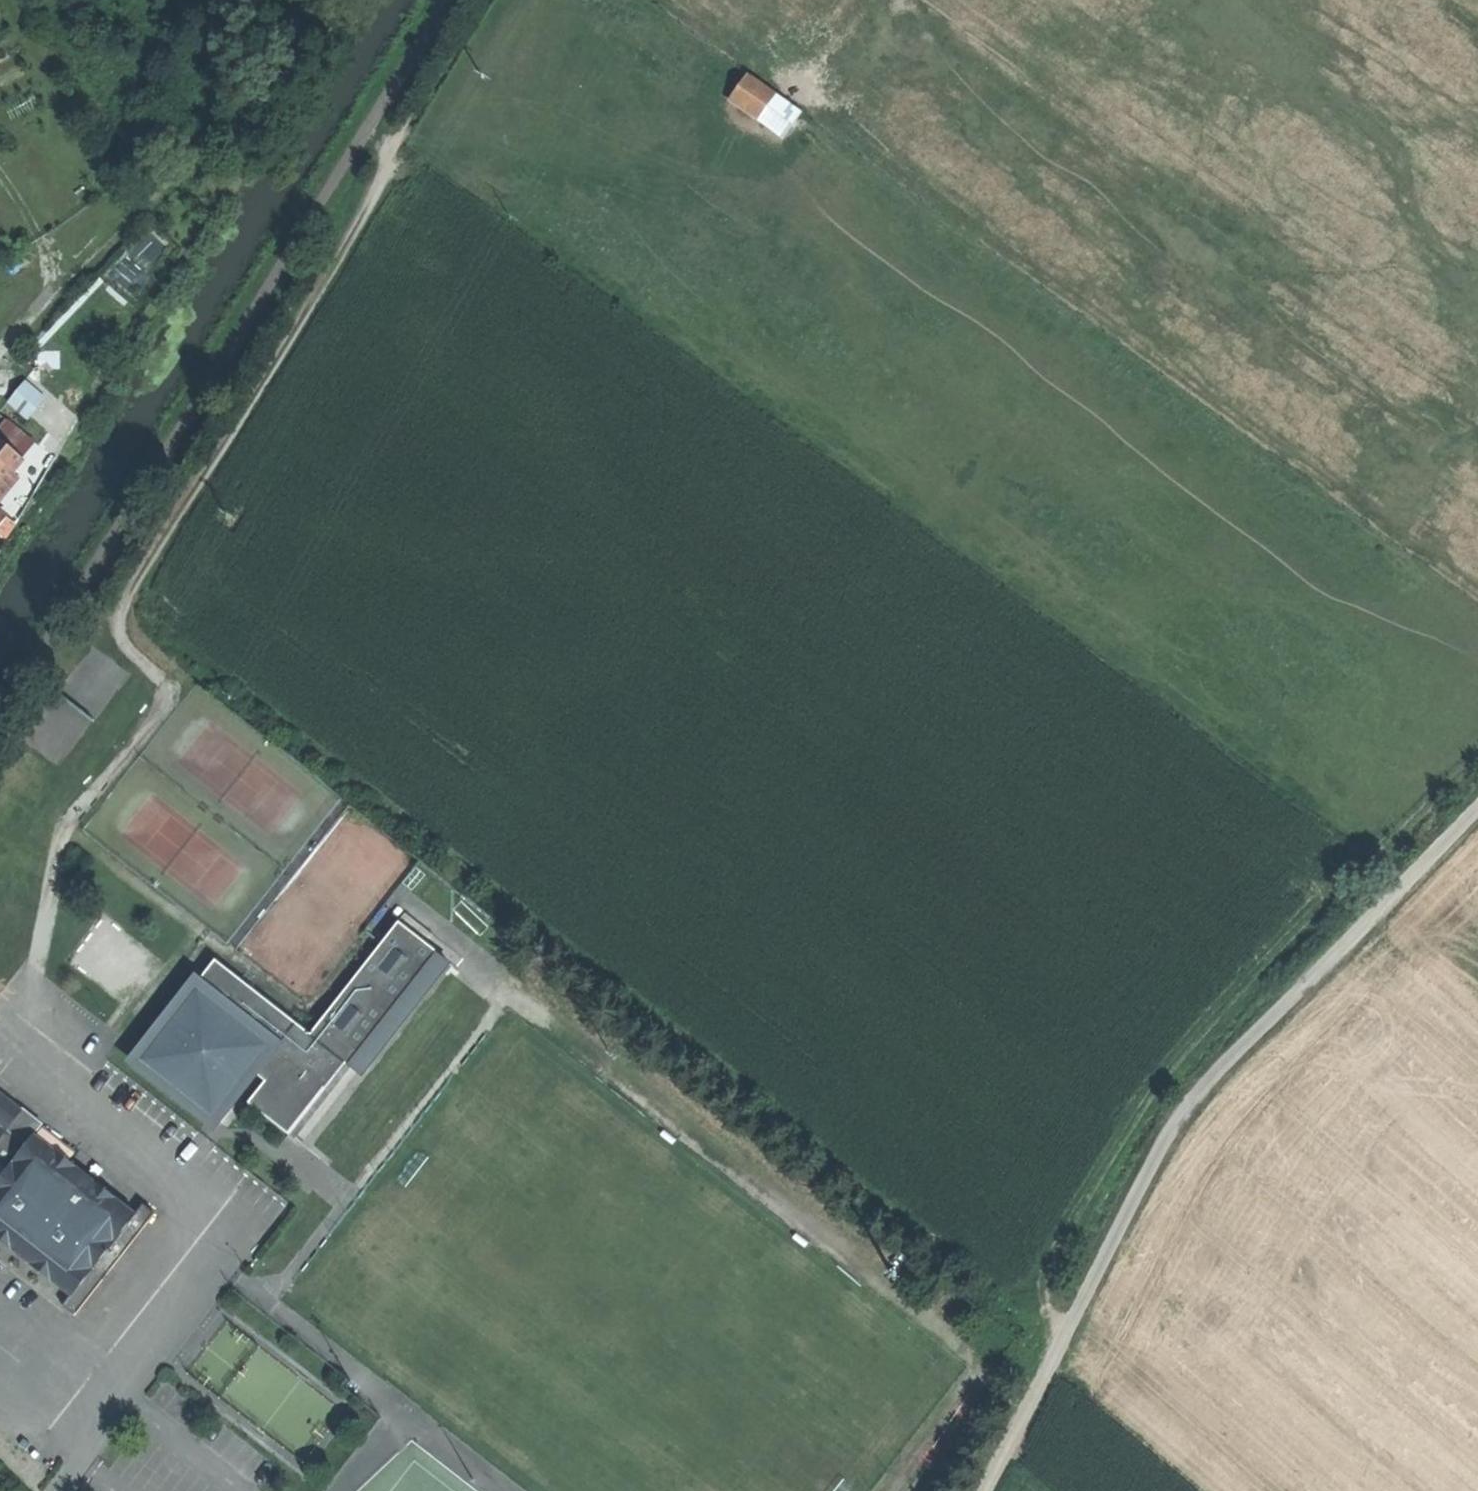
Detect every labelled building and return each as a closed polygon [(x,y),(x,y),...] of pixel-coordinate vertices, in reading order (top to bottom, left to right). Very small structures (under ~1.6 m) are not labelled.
[(801,113),(747,75),(730,99),(784,137),(801,113)] [(30,381),(26,385),(38,396),(42,392),(30,381)] [(14,399),(31,414),(33,412),(39,418),(53,402),(42,392),(38,396),(26,385),(14,399)] [(0,428),(0,439),(24,459),(46,477),(57,459),(8,419),(0,428)] [(3,485),(8,490),(17,479),(11,474),(24,459),(0,439),(0,488),(3,485)] [(9,517),(0,510),(0,527),(9,517)] [(9,517),(0,527),(0,535),(6,539),(18,524),(9,517)] [(445,960),(416,937),(410,945),(404,940),(410,932),(397,922),(309,1035),(214,961),(193,987),(196,990),(141,1061),(212,1116),(249,1068),(265,1081),(249,1103),(290,1135),(340,1070),(330,1063),(335,1056),(351,1068),(380,1030),(387,1035),(445,960)] [(410,945),(416,937),(410,932),(404,940),(410,945)] [(135,1214),(33,1135),(40,1126),(0,1094),(0,1242),(69,1295),(70,1297),(135,1214)] [(142,1204),(135,1214),(70,1297),(69,1295),(61,1305),(74,1315),(154,1213),(142,1204)]
